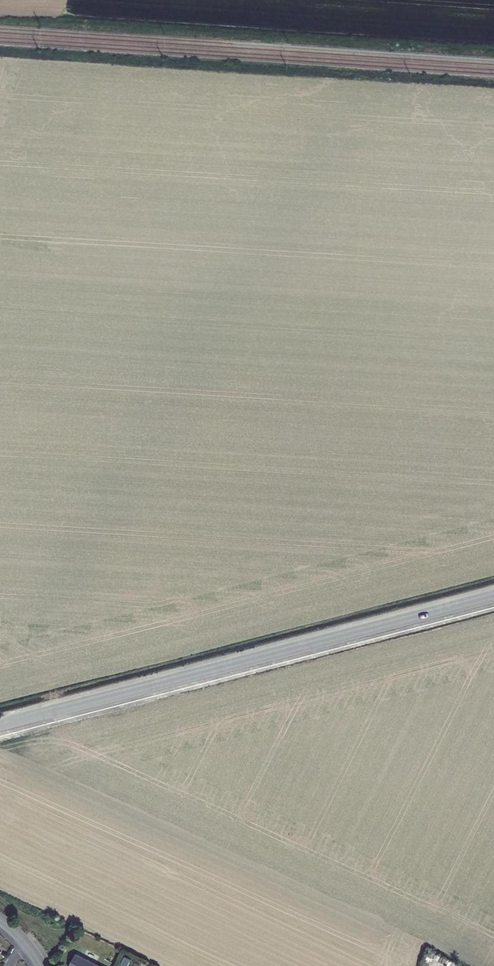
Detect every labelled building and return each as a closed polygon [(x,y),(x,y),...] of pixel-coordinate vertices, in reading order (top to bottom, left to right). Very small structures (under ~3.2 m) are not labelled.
[(110,965),(74,947),(67,961),(74,965),(73,965),(110,965)]
